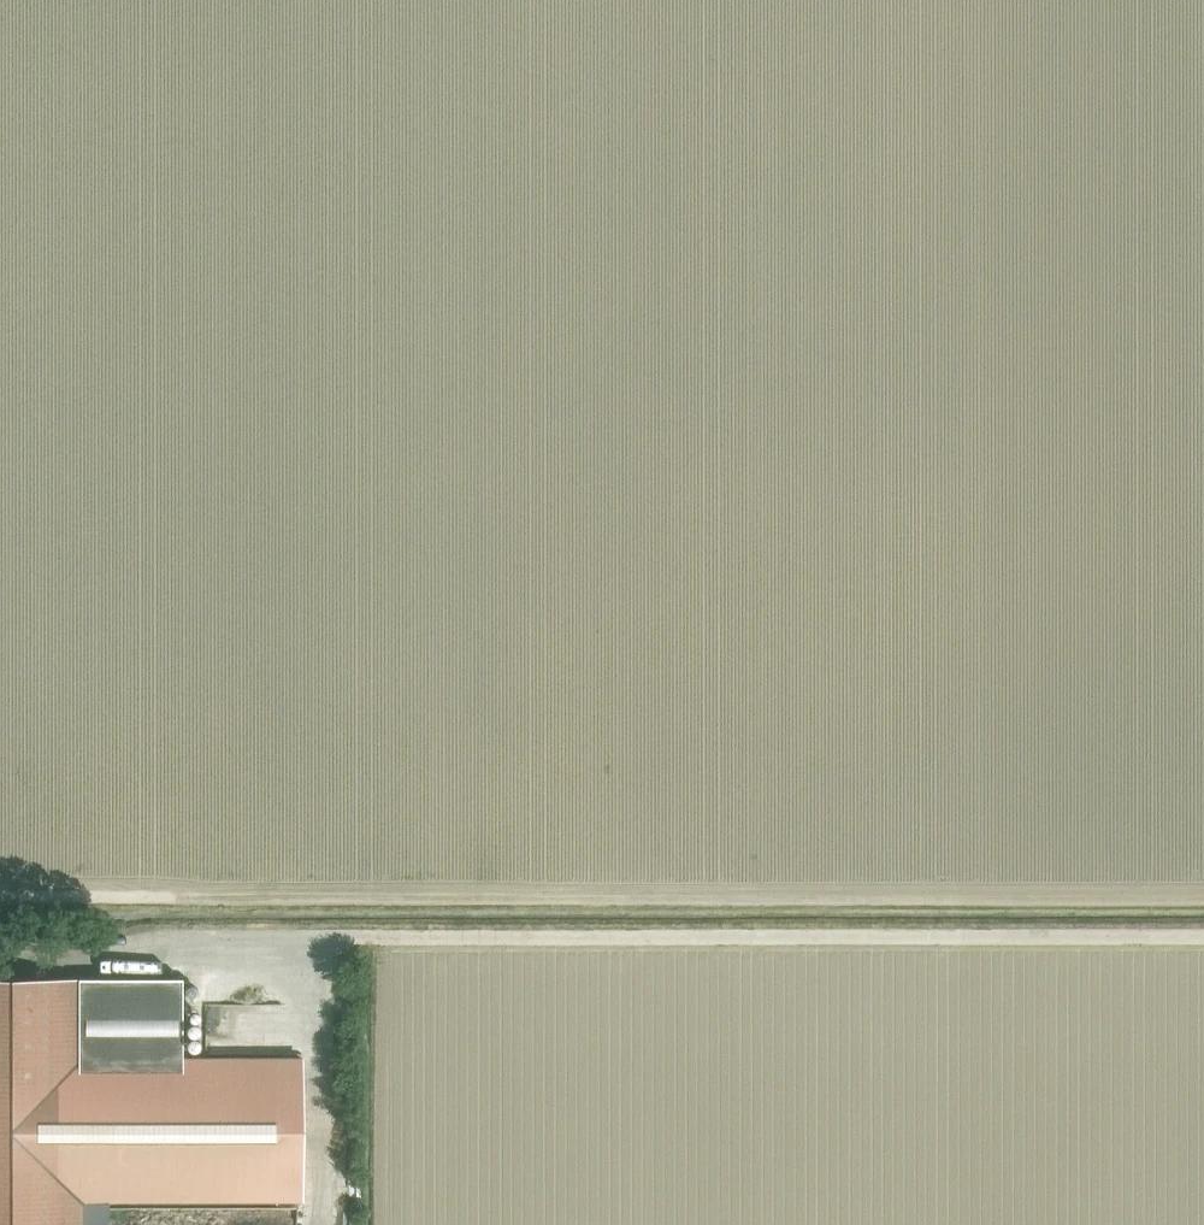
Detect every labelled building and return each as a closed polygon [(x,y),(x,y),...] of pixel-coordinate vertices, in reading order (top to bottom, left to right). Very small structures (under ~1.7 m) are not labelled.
[(82,981),(0,981),(0,1224),(83,1224),(82,981)]
